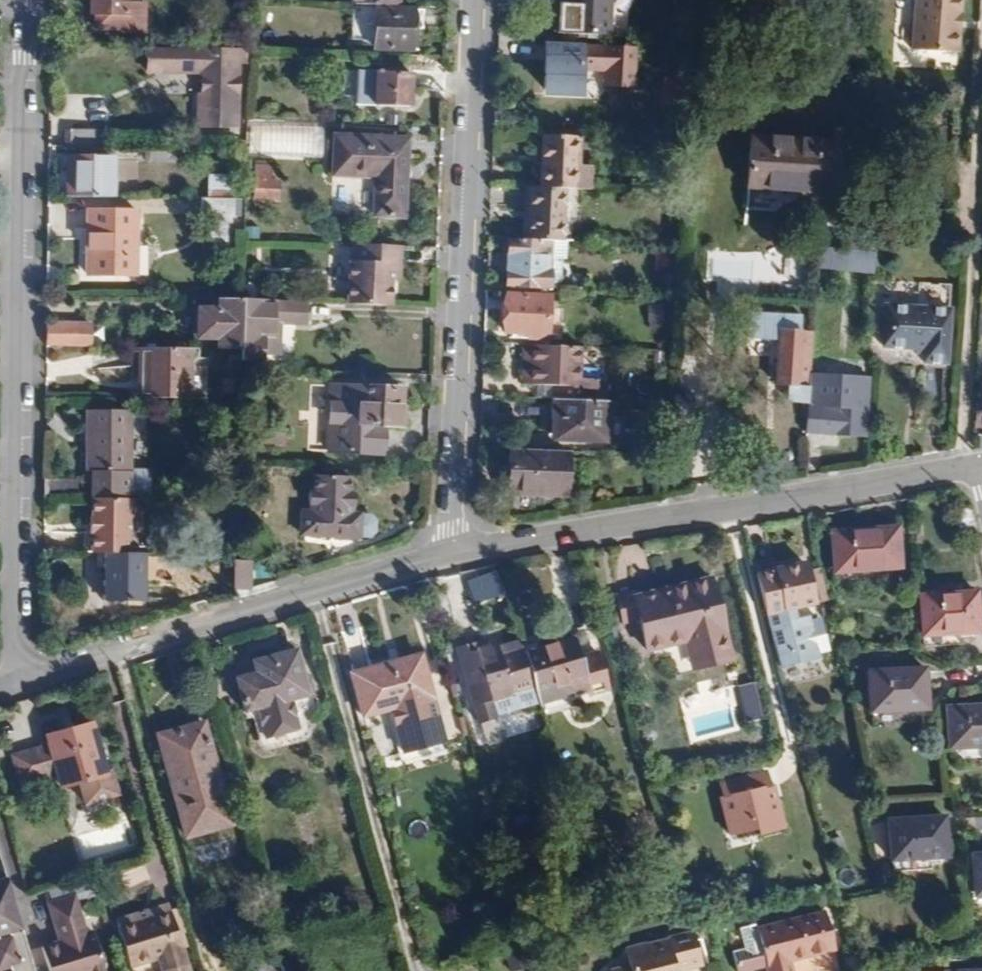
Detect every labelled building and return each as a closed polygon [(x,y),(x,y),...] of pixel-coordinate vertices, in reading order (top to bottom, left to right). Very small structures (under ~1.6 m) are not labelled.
[(90,14),(96,14),(96,28),(123,28),(123,30),(145,31),(145,3),(127,3),(127,0),(90,0),(90,14)] [(611,0),(568,0),(568,1),(572,1),(571,16),(571,35),(622,37),(623,17),(610,16),(611,0)] [(912,38),(941,40),(958,41),(961,0),(914,0),(912,38)] [(374,49),(411,51),(412,26),(413,10),(376,8),(376,5),(352,4),(350,39),(362,40),(362,46),(374,46),(374,49)] [(580,68),(582,48),(537,44),(533,96),(577,100),(580,68)] [(236,127),(237,60),(247,60),(247,49),(204,48),(204,56),(202,56),(203,95),(199,95),(199,109),(199,126),(236,127)] [(634,50),(582,48),(582,57),(580,68),(606,70),(605,84),(633,85),(634,50)] [(411,74),(357,72),(356,105),(409,106),(410,87),(411,74)] [(686,79),(663,78),(663,87),(685,88),(686,79)] [(660,87),(659,114),(676,115),(677,98),(685,98),(685,88),(663,87),(660,87)] [(250,155),(324,157),(325,126),(251,124),(250,155)] [(63,146),(107,147),(107,130),(64,130),(63,146)] [(407,138),(334,135),(332,175),(375,177),(373,216),(403,217),(405,169),(407,138)] [(565,189),(590,190),(590,165),(577,165),(579,138),(542,136),(541,164),(541,189),(565,189)] [(837,143),(751,138),(745,211),(774,212),(810,214),(811,207),(812,192),(834,194),(837,143)] [(245,140),(231,140),(231,150),(245,150),(245,140)] [(144,148),(143,163),(175,163),(175,149),(144,148)] [(75,182),(75,197),(111,197),(111,158),(68,158),(68,167),(68,181),(75,182)] [(253,197),(278,198),(278,181),(269,181),(270,167),(254,167),(253,197)] [(208,177),(207,199),(196,199),(197,216),(209,217),(210,241),(229,241),(230,216),(232,217),(232,177),(208,177)] [(562,241),(565,189),(541,189),(530,188),(529,212),(527,240),(550,241),(562,241)] [(833,208),(834,194),(812,192),(811,207),(833,208)] [(87,244),(87,275),(135,276),(136,210),(87,210),(87,244)] [(845,230),(843,249),(876,252),(876,234),(845,230)] [(506,278),(506,286),(550,288),(550,259),(550,241),(527,240),(508,240),(507,262),(506,278)] [(567,241),(562,241),(550,241),(550,259),(566,259),(567,241)] [(392,263),(397,264),(397,253),(397,246),(356,244),(355,261),(350,261),(347,304),(390,306),(392,280),(392,263)] [(843,249),(819,246),(818,262),(875,269),(876,252),(843,249)] [(657,247),(655,271),(671,272),(673,248),(657,247)] [(496,277),(496,292),(506,292),(506,286),(506,278),(496,277)] [(549,296),(506,295),(505,309),(505,331),(517,332),(517,340),(547,341),(549,296)] [(241,299),(218,298),(218,308),(197,308),(197,338),(214,339),(239,339),(241,299)] [(242,299),(240,361),(263,362),(263,355),(280,356),(280,339),(280,325),(307,326),(307,302),(273,300),(242,299)] [(950,309),(886,305),(883,347),(904,348),(925,350),(924,363),(946,364),(950,309)] [(46,345),(91,346),(91,322),(46,321),(46,332),(46,345)] [(778,330),(776,384),(789,385),(788,401),(804,403),(808,403),(808,400),(813,331),(778,330)] [(239,349),(239,339),(214,339),(214,348),(239,349)] [(569,347),(524,345),(523,361),(523,384),(553,384),(553,399),(554,399),(592,400),(593,379),(578,378),(579,347),(569,347)] [(129,398),(189,399),(190,349),(130,348),(129,372),(129,398)] [(854,437),(865,439),(869,377),(851,376),(850,409),(843,408),(823,406),(822,401),(808,400),(808,403),(807,418),(806,432),(841,436),(854,437)] [(221,379),(221,393),(233,394),(234,379),(221,379)] [(401,387),(329,385),(327,451),(381,453),(382,426),(400,427),(401,409),(401,387)] [(558,419),(557,442),(606,445),(608,400),(592,400),(554,399),(554,410),(553,419),(558,419)] [(90,435),(90,471),(93,471),(93,497),(129,497),(130,410),(87,410),(87,422),(87,435),(90,435)] [(641,435),(661,436),(662,420),(642,420),(641,435)] [(841,436),(806,432),(806,441),(817,442),(821,446),(840,448),(841,436)] [(507,493),(567,496),(569,451),(509,450),(508,471),(507,493)] [(262,486),(263,472),(250,471),(250,486),(262,486)] [(350,476),(315,474),(314,491),(309,491),(308,503),(313,503),(313,512),(302,511),(301,533),(333,534),(333,537),(351,538),(351,535),(368,536),(373,531),(374,520),(369,515),(348,514),(348,505),(353,505),(354,499),(354,493),(349,493),(350,476)] [(44,479),(44,497),(76,497),(76,479),(44,479)] [(220,483),(219,496),(231,496),(231,483),(220,483)] [(92,533),(92,552),(105,552),(127,553),(127,516),(133,516),(133,498),(129,497),(93,497),(92,507),(92,516),(92,533)] [(872,529),(832,532),(835,572),(879,569),(900,568),(897,527),(872,529)] [(145,601),(144,553),(127,553),(105,552),(105,575),(105,600),(145,601)] [(233,560),(233,588),(249,589),(250,561),(233,560)] [(789,663),(819,656),(809,618),(797,622),(793,608),(815,603),(806,563),(787,567),(756,575),(766,613),(776,610),(789,663)] [(879,569),(835,572),(835,584),(880,581),(879,569)] [(637,620),(645,652),(684,642),(697,639),(703,664),(732,657),(712,579),(670,589),(631,599),(637,620)] [(977,592),(920,595),(923,635),(962,633),(979,632),(978,610),(977,592)] [(615,597),(621,624),(637,620),(631,599),(630,593),(615,597)] [(962,633),(923,635),(924,646),(962,643),(962,633)] [(455,649),(477,722),(494,717),(493,716),(538,702),(524,655),(520,640),(511,643),(510,641),(496,645),(484,649),(481,639),(471,642),(471,643),(455,649)] [(555,645),(524,655),(538,702),(542,716),(576,706),(572,694),(588,690),(589,693),(608,688),(598,652),(579,657),(574,639),(555,645)] [(690,668),(703,664),(697,639),(684,642),(690,668)] [(234,677),(243,712),(255,709),(263,740),(300,730),(291,700),(308,696),(295,649),(267,656),(250,660),(253,672),(234,677)] [(420,654),(389,662),(390,666),(421,658),(420,654)] [(378,665),(350,673),(362,717),(432,698),(421,658),(390,666),(389,662),(378,665)] [(250,660),(231,665),(234,677),(253,672),(250,660)] [(925,668),(868,672),(871,712),(910,709),(927,708),(926,683),(925,668)] [(947,708),(949,748),(981,746),(981,706),(947,708)] [(910,709),(871,712),(872,722),(911,720),(910,709)] [(155,735),(182,837),(227,825),(209,756),(214,755),(205,722),(178,729),(155,735)] [(57,774),(61,787),(78,782),(84,805),(118,794),(110,767),(103,769),(90,723),(70,728),(46,735),(48,743),(50,749),(51,753),(42,755),(40,747),(11,756),(19,785),(57,774)] [(949,748),(950,758),(981,756),(981,746),(949,748)] [(744,776),(720,782),(724,803),(721,804),(728,835),(734,834),(755,829),(756,834),(783,827),(777,800),(774,801),(770,785),(767,771),(744,776)] [(945,816),(888,820),(891,860),(930,857),(947,856),(945,828),(945,816)] [(736,840),(756,834),(755,829),(734,834),(736,840)] [(972,854),(974,895),(981,894),(981,854),(972,854)] [(930,857),(891,860),(891,870),(930,868),(930,857)] [(22,927),(9,884),(0,887),(0,934),(22,927)] [(94,931),(88,932),(76,894),(63,899),(49,903),(58,931),(71,927),(74,937),(61,941),(44,946),(51,970),(107,970),(94,931)] [(974,895),(970,895),(971,907),(981,907),(981,894),(974,895)] [(535,911),(537,921),(547,919),(545,909),(535,911)] [(767,970),(791,970),(789,962),(834,950),(824,911),(757,928),(755,923),(740,927),(746,949),(732,953),(737,970),(744,970),(766,965),(767,970)] [(119,927),(129,968),(158,961),(160,970),(176,970),(184,969),(171,914),(145,921),(119,927)] [(58,931),(61,941),(74,937),(71,927),(58,931)] [(691,929),(665,937),(665,938),(646,943),(646,942),(624,948),(628,965),(609,970),(676,970),(675,970),(701,963),(691,929)]
